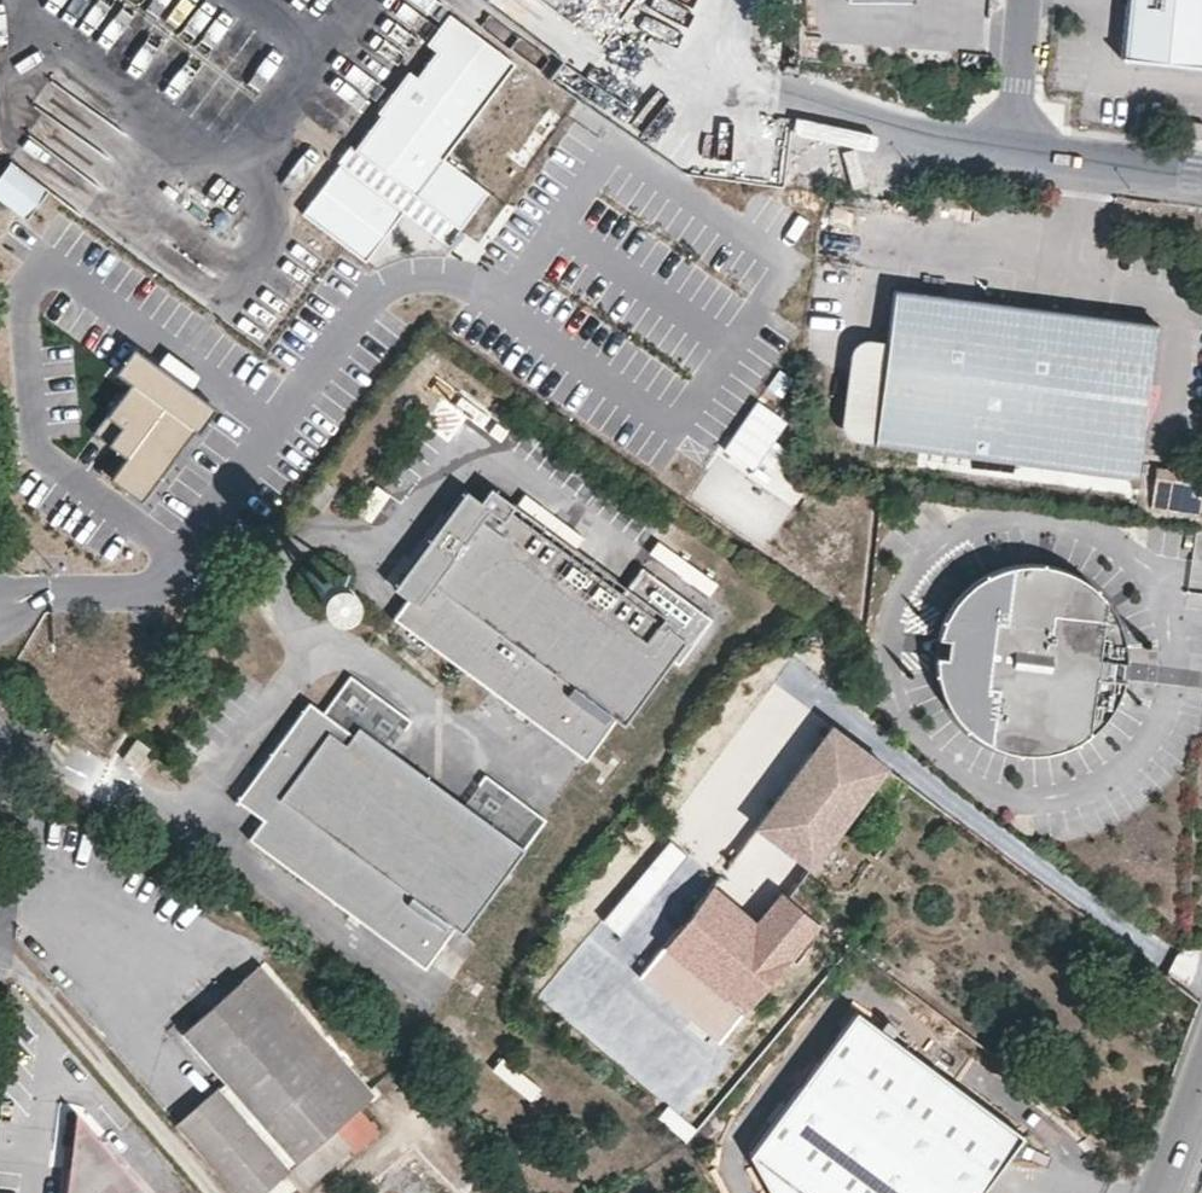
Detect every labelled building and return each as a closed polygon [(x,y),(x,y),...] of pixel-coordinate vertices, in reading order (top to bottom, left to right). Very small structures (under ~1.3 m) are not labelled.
[(552,67),(548,71),(577,104),(604,102),(602,84),(616,72),(632,71),(627,17),(616,4),(621,0),(494,0),(552,67)] [(1120,59),(1201,71),(1201,0),(1129,0),(1120,59)] [(514,67),(450,19),(429,46),(439,53),(419,79),(410,72),(302,216),(368,264),(403,218),(447,250),(489,194),(444,160),(514,67)] [(0,173),(0,199),(25,218),(48,188),(11,159),(0,173)] [(1136,476),(1156,322),(894,288),(887,345),(875,444),(1136,476)] [(875,444),(887,345),(851,340),(839,439),(875,444)] [(110,418),(126,430),(114,447),(130,459),(114,482),(144,503),(194,434),(198,437),(217,411),(175,381),(136,353),(119,377),(133,387),(110,418)] [(786,424),(757,405),(726,450),(755,469),(786,424)] [(1154,507),(1197,508),(1198,474),(1154,473),(1154,507)] [(617,595),(505,512),(509,507),(485,488),(475,502),(460,491),(415,552),(387,589),(402,599),(387,619),(564,752),(568,746),(584,757),(609,723),(618,729),(630,712),(666,663),(679,646),(685,650),(706,621),(636,569),(617,595)] [(948,623),(943,636),(955,636),(953,654),(940,653),(940,656),(940,657),(940,658),(940,666),(941,675),(942,678),(942,680),(944,690),(949,704),(956,714),(963,724),(970,732),(974,736),(981,741),(991,747),(999,750),(1010,755),(1021,757),(1033,758),(1040,758),(1048,758),(1058,756),(1072,751),(1078,749),(1088,744),(1098,736),(1108,727),(1112,723),(1117,715),(1125,702),(1129,690),(1131,683),(1119,682),(1120,672),(1121,664),(1133,665),(1133,664),(1133,660),(1133,653),(1131,640),(1129,633),(1124,620),(1120,612),(1115,605),(1111,599),(1106,594),(1101,589),(1095,585),(1084,577),(1071,571),(1065,569),(1058,567),(1051,566),(1037,565),(1030,565),(1023,566),(1016,567),(1009,569),(1002,571),(996,574),(990,577),(984,580),(973,589),(963,599),(959,604),(955,610),(948,623)] [(685,650),(679,646),(666,663),(672,667),(685,650)] [(463,934),(546,821),(486,777),(466,805),(394,753),(415,724),(352,679),(326,715),(311,704),(237,805),(262,824),(249,841),(426,969),(455,929),(463,934)] [(883,767),(829,728),(757,826),(809,867),(883,767)] [(584,757),(568,746),(564,752),(579,763),(584,757)] [(641,977),(718,1042),(817,924),(782,894),(755,926),(709,889),(641,977)] [(226,1080),(282,1142),(272,1151),(216,1089),(178,1123),(239,1192),(264,1192),(288,1172),(336,1129),(361,1107),(375,1095),(261,965),(184,1032),(226,1080)] [(850,1007),(748,1145),(774,1192),(971,1192),(1017,1131),(850,1007)] [(522,1103),(531,1091),(494,1060),(484,1072),(522,1103)] [(282,1142),(226,1080),(216,1089),(272,1151),(282,1142)] [(352,1147),(351,1148),(355,1152),(381,1130),(361,1107),(336,1129),(352,1147)] [(71,1192),(151,1192),(81,1109),(77,1142),(74,1163),(71,1192)] [(336,1129),(288,1172),(304,1189),(351,1148),(352,1147),(336,1129)] [(66,1162),(74,1163),(77,1142),(69,1141),(66,1162)]
